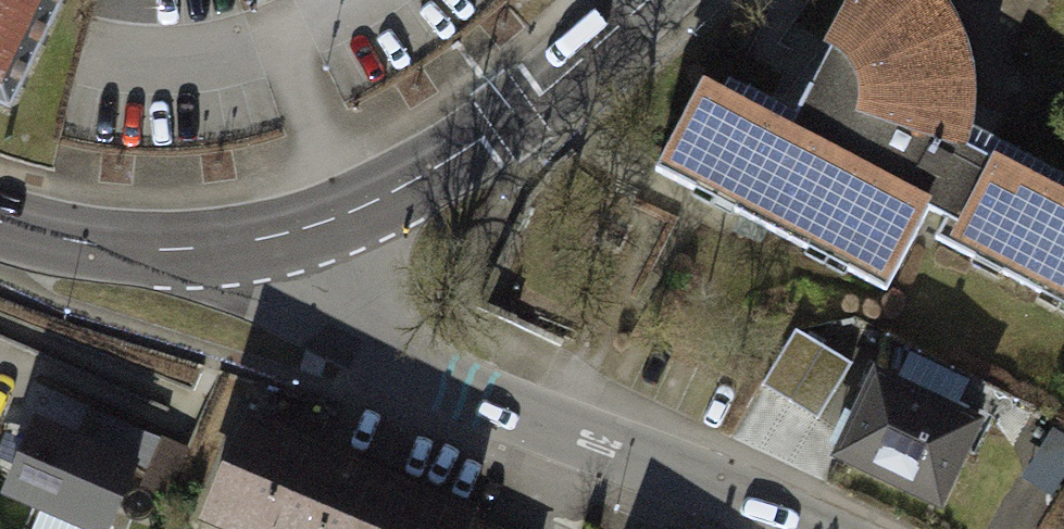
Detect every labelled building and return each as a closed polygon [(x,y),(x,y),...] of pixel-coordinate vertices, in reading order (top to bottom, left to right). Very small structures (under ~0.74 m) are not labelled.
[(12,110),(62,0),(0,0),(0,104),(12,110)] [(650,159),(884,280),(922,199),(942,207),(932,232),(1063,302),(1063,171),(962,114),(960,71),(955,40),(930,1),(929,0),(835,0),(821,26),(825,48),(789,103),(734,73),(719,89),(699,77),(650,159)] [(843,376),(791,346),(765,393),(817,422),(843,376)] [(884,381),(840,469),(933,515),(977,428),(884,381)] [(212,525),(221,528),(490,528),(263,419),(212,525)] [(39,426),(9,504),(75,528),(117,528),(141,466),(39,426)]
